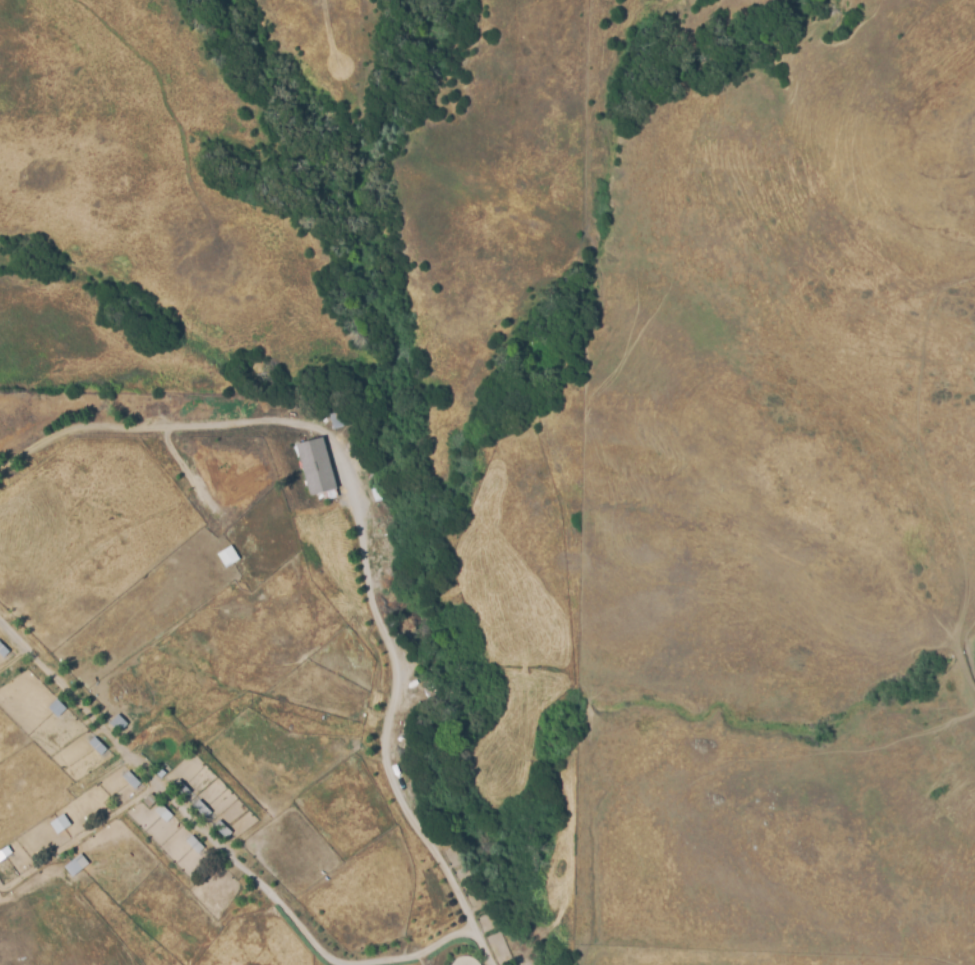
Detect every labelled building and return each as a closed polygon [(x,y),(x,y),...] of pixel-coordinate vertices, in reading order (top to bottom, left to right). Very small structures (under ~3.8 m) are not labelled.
[(321,436),(335,487),(309,494),(295,443),(321,436)] [(230,545),(239,559),(225,568),(216,554),(230,545)] [(4,658),(0,654),(0,643),(10,653),(4,658)] [(57,700),(66,709),(58,717),(49,708),(57,700)] [(118,715),(127,724),(118,732),(110,723),(118,715)] [(94,737),(107,750),(101,756),(89,743),(94,737)] [(128,771),(141,784),(135,789),(122,777),(128,771)] [(178,780),(190,792),(184,798),(172,785),(178,780)] [(150,794),(158,801),(150,809),(143,801),(150,794)] [(198,801),(211,812),(205,819),(192,807),(198,801)] [(173,817),(166,823),(154,810),(160,804),(173,817)] [(65,815),(72,826),(58,835),(51,824),(65,815)] [(218,821),(231,832),(225,838),(213,826),(218,821)] [(191,836),(204,848),(199,853),(186,841),(191,836)] [(83,855),(90,865),(74,878),(66,868),(83,855)]
